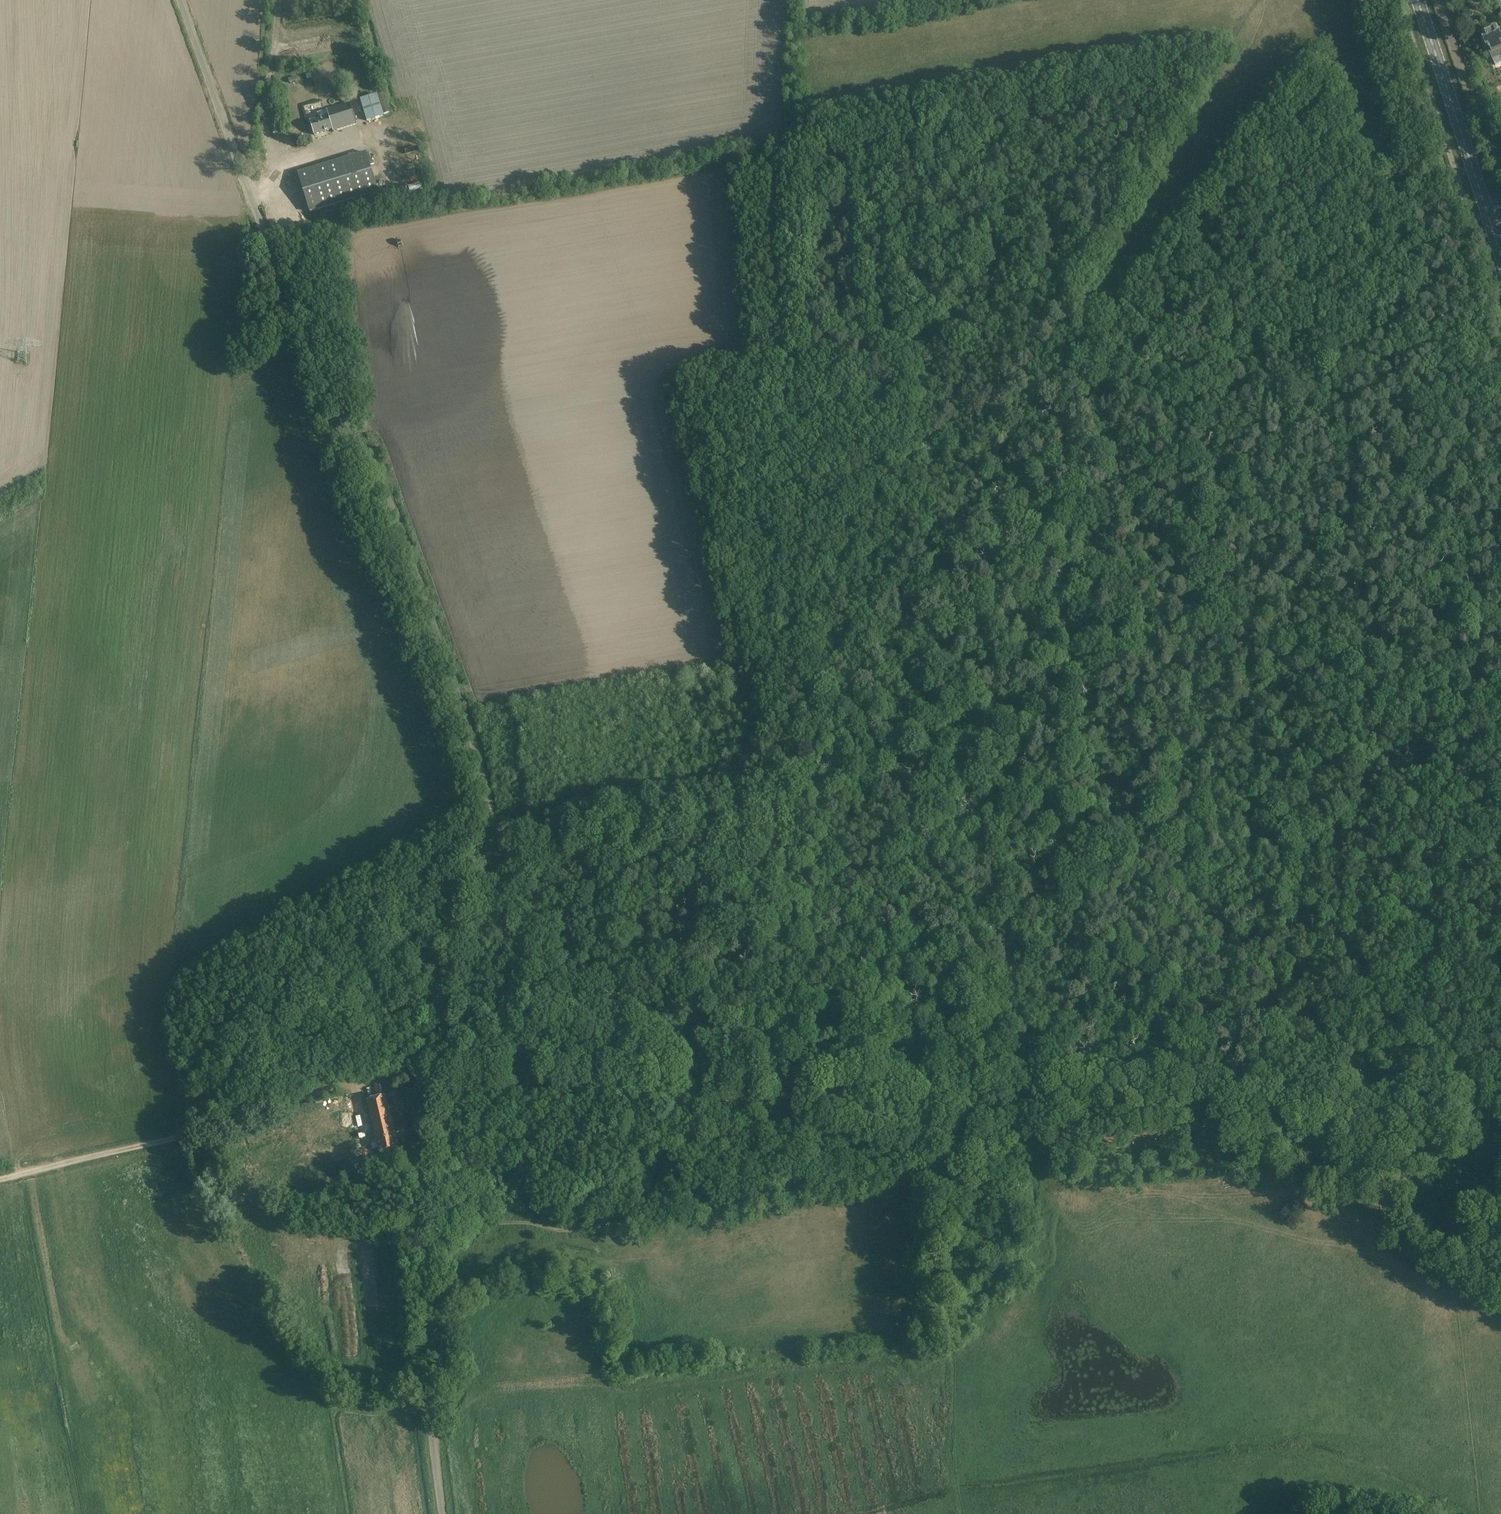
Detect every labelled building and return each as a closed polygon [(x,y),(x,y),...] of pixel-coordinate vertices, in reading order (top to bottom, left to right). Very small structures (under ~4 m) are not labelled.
[(1493,29),(1484,33),(1486,38),(1483,39),(1487,49),(1487,50),(1488,50),(1492,60),(1500,56),(1500,40),(1497,31),(1494,32),(1493,29)] [(305,74),(285,79),(286,84),(306,79),(305,74)] [(357,97),(354,85),(346,87),(349,99),(357,97)] [(377,95),(361,100),(367,121),(384,116),(384,115),(391,113),(384,93),(377,95)] [(314,135),(324,132),(333,129),(333,132),(357,124),(351,103),(327,110),(317,113),(319,119),(310,122),(314,135)] [(356,198),(378,192),(366,153),(299,173),(311,212),(356,198)] [(368,1100),(380,1153),(398,1149),(385,1096),(368,1100)]
